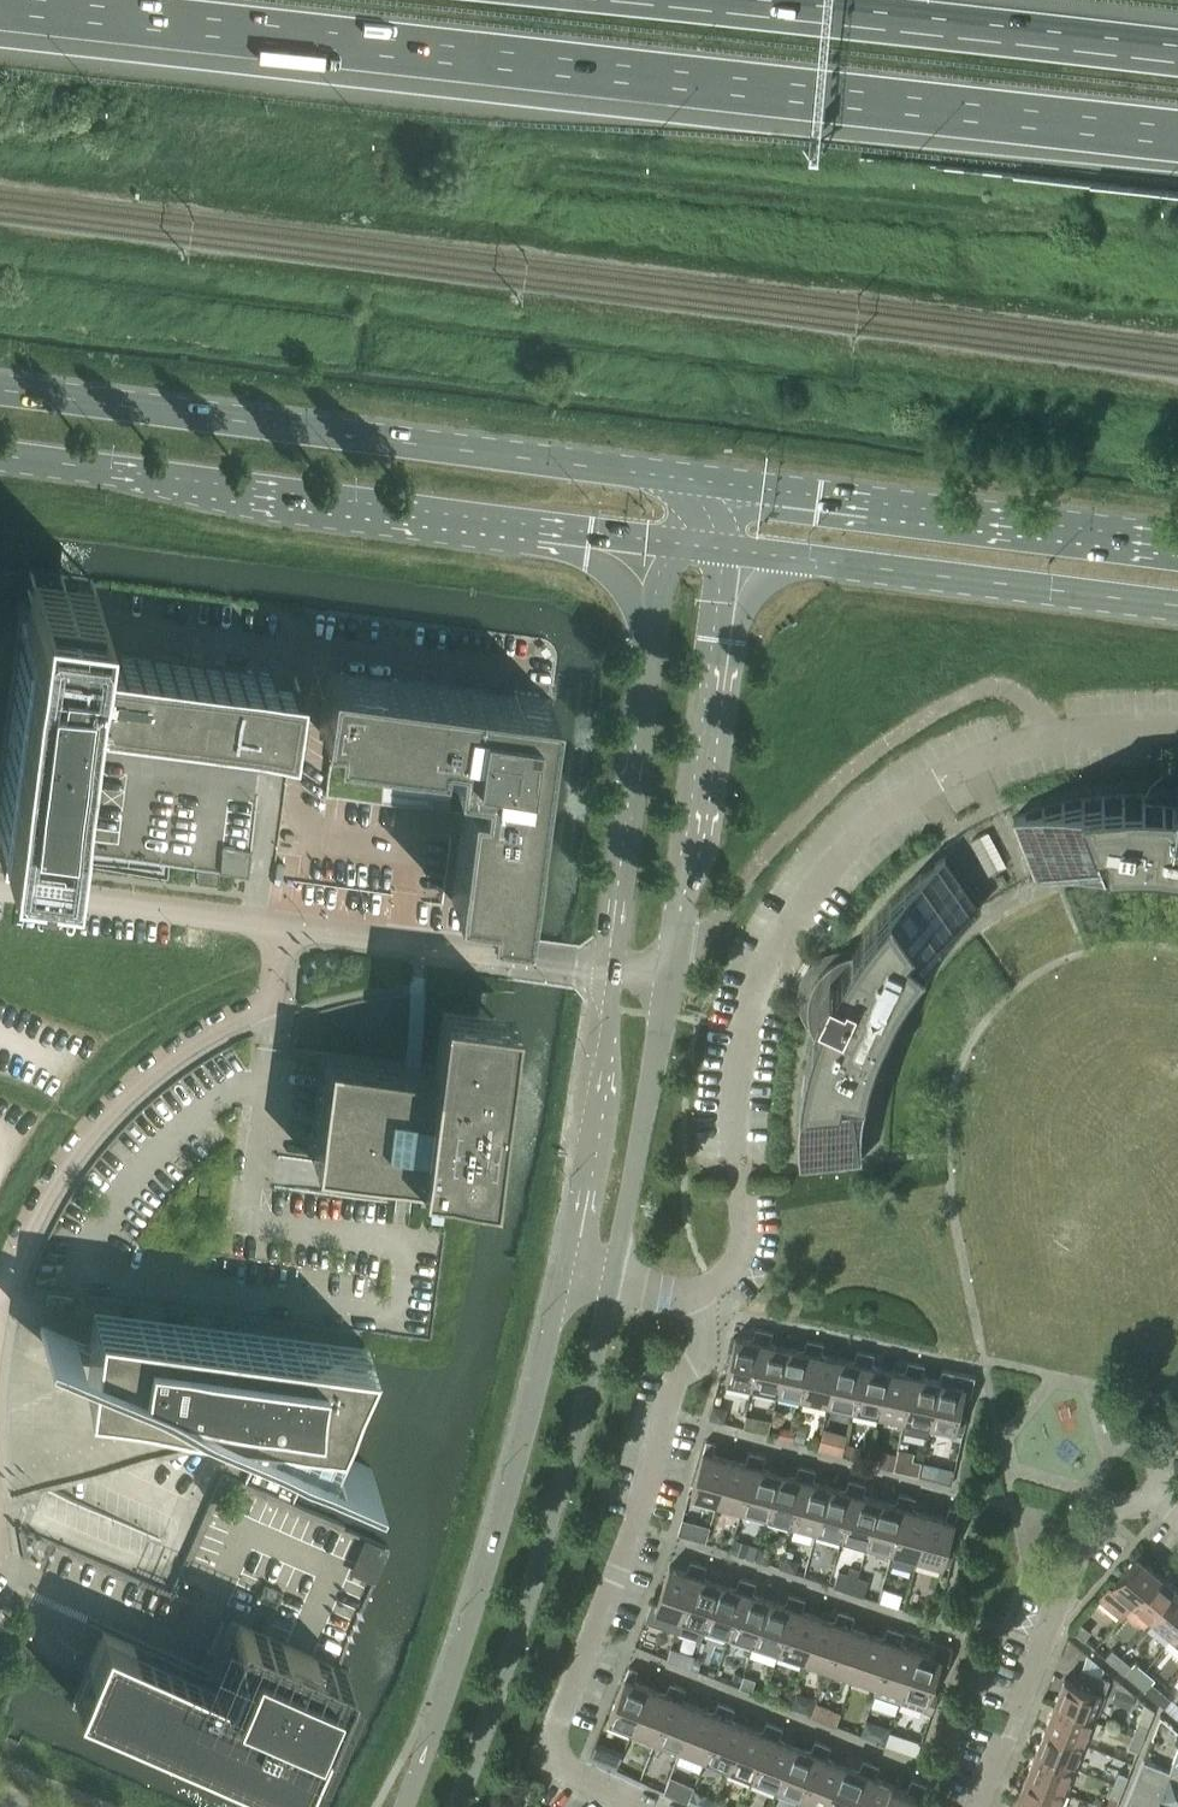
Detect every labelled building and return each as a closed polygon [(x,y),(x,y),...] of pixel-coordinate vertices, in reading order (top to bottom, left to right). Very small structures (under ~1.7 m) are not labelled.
[(274,672),(84,648),(86,635),(87,635),(94,579),(30,571),(23,623),(23,626),(24,627),(22,640),(21,639),(0,800),(0,842),(59,849),(77,712),(289,740),(297,675),(274,672)] [(523,924),(552,699),(513,694),(513,698),(483,694),(484,690),(479,689),(478,692),(449,688),(450,685),(327,669),(319,727),(334,729),(332,744),(440,758),(441,746),(456,749),(452,776),(479,779),(477,794),(466,792),(452,900),(486,904),(485,919),(523,924)] [(1171,778),(1163,780),(1156,784),(1150,788),(1144,793),(1132,793),(1120,794),(1108,794),(1096,796),(1084,797),(1069,800),(1055,803),(1040,807),(1026,812),(1012,817),(1035,875),(1052,869),(1069,864),(1086,861),(1103,858),(1121,856),(1139,856),(1156,857),(1177,860),(1177,777),(1171,778)] [(248,874),(251,849),(223,845),(220,869),(220,870),(248,874)] [(966,915),(980,905),(944,853),(933,861),(922,870),(911,879),(900,889),(890,899),(882,909),(874,918),(866,928),(858,939),(851,949),(844,951),(836,954),(830,958),(824,963),(819,969),(814,975),(809,986),(807,994),(806,1001),(806,1009),(807,1017),(809,1024),(813,1031),(809,1043),(806,1056),(803,1068),(801,1081),(799,1094),(798,1108),(797,1122),(797,1136),(798,1150),(799,1164),(861,1159),(860,1141),(860,1123),(862,1106),(864,1088),(867,1071),(872,1054),(877,1037),(897,995),(906,980),(917,965),(928,952),(940,939),(952,926),(966,915)] [(218,883),(220,870),(220,869),(199,866),(197,881),(218,883)] [(489,1183),(503,1076),(416,1064),(327,1054),(313,1161),(425,1175),(421,1206),(485,1214),(489,1183)] [(49,1293),(47,1305),(72,1308),(73,1296),(49,1293)] [(325,1448),(369,1345),(94,1309),(83,1392),(263,1416),(261,1420),(325,1448)] [(751,1384),(763,1329),(755,1327),(752,1339),(734,1335),(725,1379),(751,1384)] [(777,1390),(786,1346),(769,1342),(772,1331),(763,1329),(751,1384),(777,1390)] [(802,1395),(814,1340),(805,1338),(803,1350),(786,1346),(777,1390),(802,1395)] [(827,1401),(837,1357),(820,1353),(822,1342),(814,1340),(802,1395),(827,1401)] [(853,1406),(865,1351),(856,1349),(853,1361),(837,1357),(827,1401),(853,1406)] [(878,1412),(888,1368),(871,1364),(873,1353),(865,1351),(853,1406),(878,1412)] [(903,1417),(915,1362),(907,1360),(904,1372),(888,1368),(878,1412),(903,1417)] [(929,1423),(938,1379),(922,1376),(924,1364),(915,1362),(903,1417),(929,1423)] [(955,1429),(964,1389),(971,1391),(974,1375),(941,1368),(939,1379),(938,1379),(929,1423),(955,1429)] [(745,1414),(742,1426),(767,1433),(770,1422),(745,1414)] [(779,1426),(777,1435),(792,1438),(794,1429),(779,1426)] [(823,1429),(818,1447),(841,1454),(846,1435),(823,1429)] [(716,1500),(728,1457),(711,1453),(714,1442),(705,1439),(690,1493),(716,1500)] [(741,1507),(756,1453),(747,1451),(744,1462),(728,1457),(716,1500),(741,1507)] [(766,1514),(778,1471),(761,1467),(764,1455),(756,1453),(741,1507),(766,1514)] [(791,1521),(806,1467),(798,1464),(794,1476),(778,1471),(766,1514),(791,1521)] [(816,1528),(828,1485),(812,1480),(815,1469),(806,1467),(791,1521),(816,1528)] [(841,1535),(856,1481),(848,1478),(845,1489),(828,1485),(816,1528),(841,1535)] [(866,1542),(878,1499),(862,1494),(865,1483),(856,1481),(841,1535),(866,1542)] [(891,1549),(906,1494),(898,1492),(895,1503),(878,1499),(866,1542),(891,1549)] [(916,1556),(928,1513),(912,1508),(915,1497),(906,1494),(891,1549),(916,1556)] [(942,1563),(957,1509),(948,1506),(945,1517),(928,1513),(916,1556),(942,1563)] [(373,1578),(386,1550),(367,1541),(354,1570),(373,1578)] [(1130,1605),(1157,1572),(1136,1554),(1109,1587),(1106,1585),(1095,1598),(1118,1618),(1130,1604),(1130,1605)] [(693,1573),(697,1562),(689,1560),(685,1571),(668,1565),(656,1603),(651,1601),(644,1619),(675,1630),(693,1573)] [(705,1624),(719,1582),(702,1576),(706,1565),(697,1562),(693,1573),(675,1630),(700,1638),(705,1624)] [(1149,1621),(1177,1588),(1157,1572),(1130,1605),(1149,1621)] [(852,1592),(857,1576),(846,1573),(841,1588),(852,1592)] [(743,1590),(747,1579),(738,1576),(735,1587),(719,1582),(705,1624),(729,1633),(743,1590)] [(868,1580),(857,1576),(852,1592),(863,1595),(868,1580)] [(754,1641),(768,1598),(751,1593),(755,1582),(747,1579),(743,1590),(729,1633),(754,1641)] [(884,1585),(879,1601),(897,1607),(902,1591),(884,1585)] [(1177,1627),(1177,1589),(1177,1588),(1149,1621),(1169,1638),(1177,1627)] [(792,1607),(796,1596),(788,1593),(784,1604),(768,1598),(754,1641),(778,1649),(792,1607)] [(803,1657),(817,1615),(801,1609),(804,1598),(796,1596),(792,1607),(778,1649),(803,1657)] [(842,1623),(845,1612),(837,1609),(833,1620),(817,1615),(803,1657),(827,1666),(842,1623)] [(852,1674),(866,1631),(850,1626),(854,1615),(845,1612),(842,1623),(827,1666),(852,1674)] [(297,1802),(342,1696),(339,1695),(349,1671),(239,1622),(238,1624),(236,1630),(235,1636),(235,1642),(237,1648),(239,1653),(236,1661),(227,1657),(220,1672),(229,1676),(226,1683),(103,1630),(71,1703),(297,1802)] [(1083,1638),(1090,1630),(1080,1622),(1073,1630),(1083,1638)] [(891,1640),(895,1629),(886,1626),(883,1637),(866,1631),(852,1674),(877,1682),(891,1640)] [(1169,1638),(1177,1645),(1177,1627),(1169,1638)] [(901,1690),(915,1648),(899,1643),(903,1632),(895,1629),(891,1640),(877,1682),(901,1690)] [(930,1690),(937,1668),(944,1670),(952,1648),(935,1643),(932,1653),(915,1648),(901,1690),(898,1700),(931,1710),(937,1692),(930,1690)] [(1121,1656),(1111,1648),(1104,1656),(1114,1664),(1121,1656)] [(1124,1672),(1131,1664),(1121,1656),(1114,1664),(1124,1672)] [(632,1728),(648,1686),(633,1680),(637,1669),(628,1666),(607,1718),(632,1728)] [(1093,1718),(1103,1693),(1109,1679),(1081,1667),(1075,1682),(1064,1677),(1054,1702),(1093,1718)] [(1161,1689),(1151,1681),(1144,1689),(1154,1697),(1161,1689)] [(656,1737),(677,1685),(669,1682),(665,1693),(648,1686),(632,1728),(656,1737)] [(680,1747),(697,1705),(681,1699),(685,1688),(677,1685),(656,1737),(680,1747)] [(1164,1706),(1170,1697),(1161,1689),(1154,1697),(1164,1706)] [(704,1756),(725,1704),(717,1701),(713,1712),(697,1705),(680,1747),(704,1756)] [(816,1702),(811,1715),(835,1725),(841,1712),(816,1702)] [(1084,1742),(1093,1718),(1054,1702),(1044,1727),(1084,1742)] [(729,1766),(745,1725),(729,1718),(733,1708),(725,1704),(704,1756),(729,1766)] [(753,1776),(773,1723),(765,1720),(761,1731),(745,1725),(729,1766),(753,1776)] [(1142,1738),(1146,1726),(1137,1722),(1132,1734),(1142,1738)] [(777,1785),(793,1744),(777,1738),(782,1727),(773,1723),(753,1776),(777,1785)] [(1074,1767),(1084,1742),(1044,1727),(1034,1751),(1074,1767)] [(1137,1749),(1142,1738),(1132,1734),(1127,1746),(1137,1749)] [(801,1795),(822,1743),(814,1739),(809,1750),(793,1744),(777,1785),(801,1795)] [(825,1804),(841,1763),(826,1757),(830,1746),(822,1743),(801,1795),(825,1804)] [(1168,1769),(1141,1758),(1130,1786),(1177,1805),(1177,1745),(1168,1769)] [(1064,1791),(1074,1767),(1034,1751),(1025,1775),(1064,1791)] [(870,1762),(862,1759),(858,1769),(841,1763),(825,1804),(831,1806),(852,1806),(870,1762)] [(890,1782),(874,1776),(878,1765),(870,1762),(852,1806),(880,1806),(890,1782)] [(1122,1786),(1127,1774),(1117,1770),(1113,1782),(1122,1786)] [(1064,1791),(1025,1775),(1015,1799),(1034,1806),(1058,1806),(1064,1791)] [(914,1795),(921,1797),(926,1784),(910,1778),(906,1789),(890,1782),(880,1806),(909,1806),(914,1795)] [(1118,1798),(1122,1786),(1113,1782),(1108,1794),(1118,1798)] [(1130,1786),(1122,1806),(1177,1806),(1177,1805),(1130,1786)]
